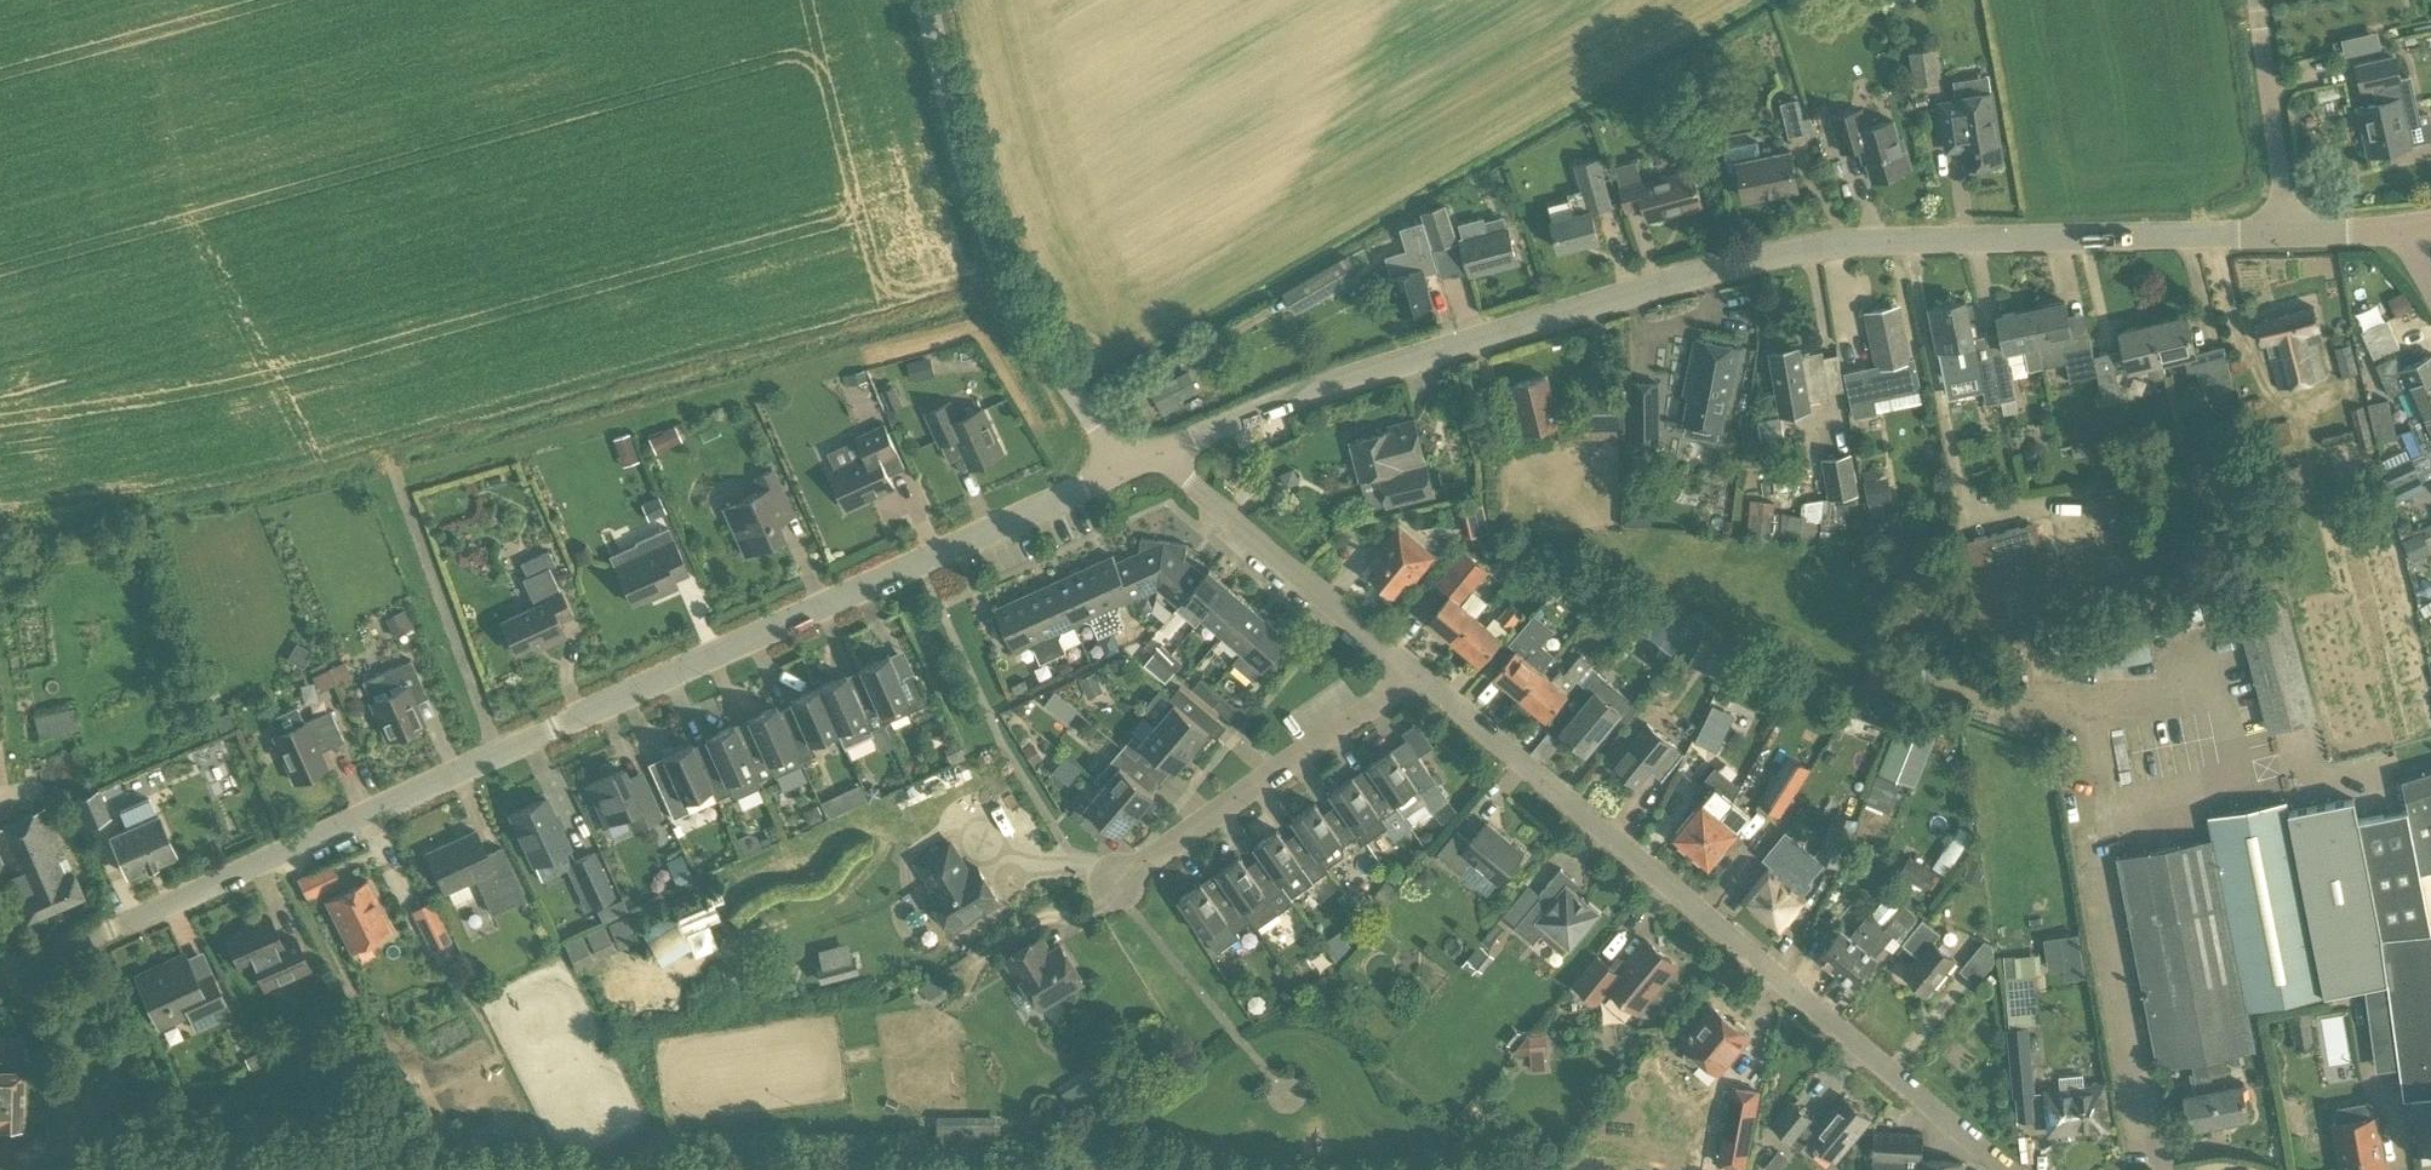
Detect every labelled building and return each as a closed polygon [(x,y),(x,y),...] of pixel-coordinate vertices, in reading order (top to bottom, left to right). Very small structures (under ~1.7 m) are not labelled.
[(2378,30),(2341,38),(2345,55),(2382,47),(2378,30)] [(1934,49),(1909,52),(1914,86),(1939,82),(1934,49)] [(2369,155),(2430,141),(2430,137),(2425,113),(2419,115),(2411,73),(2400,76),(2401,81),(2371,87),(2374,103),(2358,107),(2369,155)] [(1994,114),(1991,92),(1956,97),(1956,101),(1940,103),(1945,136),(1961,134),(1966,167),(2002,162),(1995,114),(1994,114)] [(1789,137),(1806,133),(1797,98),(1780,102),(1789,137)] [(1867,127),(1861,108),(1830,116),(1839,152),(1863,145),(1873,179),(1911,168),(1902,137),(1898,138),(1893,120),(1867,127)] [(1746,197),(1796,187),(1789,152),(1739,162),(1746,197)] [(1560,249),(1597,239),(1590,210),(1612,204),(1599,157),(1574,163),(1581,189),(1568,192),(1573,213),(1552,219),(1560,249)] [(1642,182),(1636,159),(1616,165),(1621,188),(1627,210),(1645,205),(1649,219),(1702,205),(1692,169),(1642,182)] [(1433,249),(1457,242),(1446,205),(1422,212),(1433,249)] [(1507,226),(1503,215),(1485,221),(1488,231),(1461,239),(1470,274),(1516,261),(1507,226)] [(1408,271),(1403,254),(1384,259),(1389,276),(1390,276),(1401,314),(1432,304),(1426,287),(1428,287),(1422,266),(1408,271)] [(1295,311),(1351,279),(1339,258),(1283,290),(1295,311)] [(1938,348),(1974,341),(1965,301),(1930,308),(1938,348)] [(2030,308),(2042,366),(2066,362),(2069,380),(2097,374),(2089,332),(2072,335),(2064,301),(2030,308)] [(2324,378),(2312,330),(2319,328),(2314,306),(2255,322),(2260,342),(2266,340),(2279,390),(2324,378)] [(1895,324),(1892,307),(1867,312),(1878,367),(1909,360),(1901,323),(1895,324)] [(2028,369),(2042,366),(2030,308),(1998,315),(2006,350),(2023,346),(2028,369)] [(2152,323),(2162,362),(2196,355),(2186,314),(2152,323)] [(2400,347),(2387,319),(2361,330),(2374,359),(2400,347)] [(2162,363),(2162,362),(2152,323),(2120,330),(2130,370),(2147,366),(2149,374),(2156,378),(2165,376),(2162,363)] [(1733,397),(1743,349),(1696,339),(1685,387),(1690,388),(1683,422),(1721,430),(1728,396),(1733,397)] [(2342,376),(2358,372),(2350,344),(2335,348),(2342,376)] [(1799,355),(1798,349),(1772,353),(1782,413),(1808,409),(1807,402),(1830,398),(1822,351),(1799,355)] [(2430,410),(2430,355),(2402,368),(2396,354),(2375,363),(2389,395),(2408,387),(2420,414),(2421,415),(2430,410)] [(1992,358),(2001,402),(2015,399),(2007,355),(1992,358)] [(2234,372),(2244,369),(2240,355),(2230,359),(2234,372)] [(935,375),(930,356),(908,362),(913,381),(935,375)] [(2000,402),(2001,402),(1992,358),(1977,361),(1986,406),(2000,403),(2000,402)] [(1164,414),(1180,405),(1178,402),(1200,389),(1189,369),(1151,391),(1164,414)] [(2116,372),(2098,376),(2104,404),(2122,401),(2116,372)] [(1551,393),(1546,376),(1514,384),(1526,432),(1557,424),(1561,440),(1575,436),(1566,402),(1560,403),(1558,392),(1551,393)] [(1631,443),(1659,442),(1659,382),(1631,382),(1631,443)] [(889,409),(902,404),(894,384),(881,390),(889,409)] [(881,407),(873,392),(863,397),(870,412),(881,407)] [(1617,410),(1617,394),(1582,393),(1582,437),(1617,437),(1617,435),(1625,435),(1624,410),(1617,410)] [(2377,442),(2397,437),(2387,398),(2367,403),(2377,442)] [(957,420),(949,403),(926,413),(941,444),(956,436),(970,467),(1002,453),(982,409),(957,420)] [(2373,443),(2363,405),(2349,409),(2354,428),(2355,428),(2360,446),(2373,443)] [(2421,415),(2420,414),(2408,419),(2423,452),(2430,449),(2430,410),(2421,415)] [(1781,416),(1757,420),(1761,440),(1784,436),(1781,416)] [(1433,495),(1414,419),(1390,425),(1391,430),(1351,440),(1360,479),(1379,474),(1387,506),(1433,495)] [(2261,448),(2293,440),(2288,420),(2256,428),(2261,448)] [(847,508),(893,486),(881,460),(897,453),(884,425),(857,437),(866,457),(830,473),(847,508)] [(668,447),(661,432),(648,438),(655,453),(668,447)] [(634,448),(630,434),(614,439),(619,453),(634,448)] [(2264,466),(2282,462),(2279,448),(2262,451),(2264,466)] [(1829,499),(1859,494),(1851,453),(1821,458),(1829,499)] [(2412,459),(2384,470),(2389,483),(2417,471),(2412,459)] [(744,555),(783,537),(768,503),(783,496),(771,470),(755,477),(761,490),(723,508),(744,555)] [(2389,483),(2397,500),(2414,492),(2424,489),(2428,498),(2428,500),(2430,499),(2430,480),(2422,484),(2417,471),(2389,483)] [(1888,476),(1864,480),(1868,504),(1892,500),(1888,476)] [(1851,535),(1852,521),(1847,521),(1848,506),(1832,505),(1830,534),(1851,535)] [(1771,539),(1774,514),(1746,510),(1743,535),(1771,539)] [(1817,542),(1820,517),(1789,513),(1785,538),(1817,542)] [(1486,516),(1459,522),(1463,537),(1490,531),(1486,516)] [(2054,613),(2031,523),(1959,541),(1973,598),(1962,600),(1969,627),(2011,617),(2029,612),(2030,619),(2054,613)] [(2430,547),(2430,524),(2415,531),(2415,533),(2421,531),(2429,548),(2430,548),(2430,547)] [(657,594),(675,586),(672,579),(687,573),(667,528),(634,542),(635,544),(609,555),(630,603),(656,592),(657,594)] [(1421,571),(1433,556),(1400,528),(1385,545),(1390,549),(1370,573),(1393,594),(1416,567),(1421,571)] [(2421,531),(2415,533),(2402,539),(2411,560),(2430,552),(2430,550),(2430,548),(2429,548),(2421,531)] [(1157,587),(1165,540),(1141,537),(1139,551),(1116,562),(1133,598),(1157,587)] [(1179,606),(1204,574),(1185,558),(1187,543),(1165,540),(1157,587),(1178,605),(1179,606)] [(1453,639),(1474,614),(1461,603),(1489,571),(1465,550),(1440,579),(1454,591),(1430,620),(1440,628),(1438,631),(1450,641),(1452,638),(1453,639)] [(526,577),(548,567),(554,564),(548,551),(520,563),(526,577)] [(1133,598),(1116,562),(1113,555),(1084,568),(1112,630),(1124,624),(1118,610),(1120,604),(1133,598)] [(1099,636),(1112,630),(1084,568),(1055,581),(1074,625),(1086,620),(1092,622),(1099,636)] [(1205,618),(1231,587),(1209,568),(1204,574),(1179,606),(1178,605),(1176,608),(1195,624),(1202,616),(1205,618)] [(1062,630),(1074,625),(1055,581),(1028,593),(1054,656),(1066,651),(1060,636),(1062,630)] [(1225,635),(1251,604),(1231,587),(1205,618),(1225,635)] [(535,649),(563,636),(557,622),(570,616),(558,589),(544,595),(547,601),(500,622),(514,652),(533,644),(535,649)] [(1040,662),(1054,656),(1028,593),(995,608),(1015,652),(1027,646),(1034,648),(1040,662)] [(2268,731),(2316,718),(2283,594),(2235,607),(2268,731)] [(1534,611),(1523,602),(1517,610),(1509,603),(1497,618),(1510,629),(1520,618),(1525,622),(1534,611)] [(1243,650),(1269,620),(1251,604),(1225,635),(1243,650)] [(2079,671),(2151,657),(2141,605),(2069,618),(2079,671)] [(405,609),(394,614),(402,633),(413,628),(405,609)] [(1671,653),(1689,632),(1688,630),(1693,623),(1665,612),(1647,634),(1671,653)] [(1521,696),(1542,671),(1541,671),(1555,655),(1541,644),(1554,629),(1535,613),(1513,638),(1521,644),(1495,675),(1506,684),(1504,687),(1516,697),(1519,694),(1521,696)] [(1474,614),(1453,639),(1457,642),(1455,645),(1467,656),(1469,653),(1480,662),(1501,637),(1474,614)] [(1269,620),(1243,650),(1233,662),(1253,679),(1263,668),(1290,637),(1269,620)] [(1721,678),(1737,643),(1706,628),(1689,662),(1721,678)] [(1172,653),(1161,644),(1154,652),(1153,654),(1163,663),(1172,653)] [(1015,693),(1029,687),(1010,646),(996,652),(1015,693)] [(304,647),(295,663),(302,667),(312,652),(304,647)] [(1172,653),(1163,663),(1174,672),(1182,662),(1172,653)] [(1163,663),(1153,654),(1144,663),(1155,673),(1163,663)] [(1542,671),(1521,696),(1523,698),(1520,701),(1532,711),(1535,708),(1546,717),(1567,692),(1566,692),(1591,663),(1580,654),(1564,673),(1560,669),(1551,679),(1542,671)] [(879,712),(884,723),(926,703),(912,672),(897,679),(887,655),(858,668),(869,692),(878,712),(879,712)] [(1073,669),(1068,658),(1058,662),(1063,673),(1073,669)] [(388,740),(423,724),(411,696),(424,690),(410,659),(379,673),(361,681),(388,740)] [(328,667),(336,684),(351,676),(344,660),(328,667)] [(1174,672),(1163,663),(1155,673),(1166,682),(1174,672)] [(320,691),(336,684),(328,667),(312,675),(320,691)] [(1586,752),(1621,711),(1620,711),(1630,699),(1613,684),(1598,671),(1585,686),(1593,692),(1561,730),(1586,752)] [(1101,685),(1096,673),(1080,679),(1085,692),(1101,685)] [(878,712),(869,692),(855,698),(844,674),(816,687),(836,731),(844,747),(872,734),(870,729),(884,723),(879,712),(878,712)] [(1201,678),(1192,688),(1203,697),(1212,687),(1201,678)] [(1157,722),(1192,752),(1209,731),(1180,706),(1190,694),(1180,686),(1172,695),(1170,698),(1175,702),(1157,722)] [(810,743),(836,731),(816,687),(788,700),(799,723),(786,729),(795,750),(794,750),(799,761),(815,754),(810,743)] [(1212,687),(1203,697),(1214,706),(1222,696),(1212,687)] [(1052,712),(1062,699),(1054,693),(1044,705),(1052,712)] [(1222,696),(1214,706),(1225,715),(1234,705),(1223,695),(1222,696)] [(275,711),(279,727),(308,720),(305,704),(275,711)] [(1695,741),(1717,751),(1735,714),(1713,704),(1695,741)] [(795,750),(786,729),(775,706),(746,719),(757,742),(744,748),(753,769),(752,769),(757,781),(773,773),(768,762),(794,750),(795,750)] [(38,738),(78,728),(72,708),(33,718),(38,738)] [(294,782),(325,768),(318,752),(343,741),(329,710),(274,735),(294,782)] [(227,712),(214,718),(220,732),(233,726),(227,712)] [(1926,778),(1939,722),(1903,714),(1890,770),(1926,778)] [(1174,772),(1192,752),(1157,722),(1140,742),(1135,738),(1125,750),(1135,758),(1145,747),(1174,772)] [(1638,785),(1663,754),(1673,743),(1648,722),(1639,734),(1613,764),(1638,785)] [(753,769),(744,748),(733,725),(704,738),(715,761),(701,768),(711,788),(709,789),(714,800),(730,792),(725,781),(752,769),(753,769)] [(958,743),(944,749),(951,764),(964,758),(958,743)] [(1043,758),(1033,743),(1023,749),(1033,764),(1043,758)] [(711,788),(701,768),(691,744),(662,757),(673,781),(658,787),(672,819),(688,811),(683,800),(709,789),(711,788)] [(1368,765),(1370,768),(1398,807),(1404,816),(1426,800),(1420,792),(1436,780),(1415,750),(1409,753),(1403,744),(1393,752),(1391,750),(1368,765)] [(1137,815),(1155,795),(1125,770),(1135,758),(1125,750),(1115,762),(1120,766),(1103,786),(1137,815)] [(1792,796),(1810,769),(1789,755),(1758,801),(1779,815),(1792,796)] [(1734,800),(1732,798),(1741,786),(1715,764),(1699,784),(1691,793),(1700,801),(1672,835),(1691,850),(1734,800)] [(1383,818),(1398,807),(1370,768),(1355,778),(1353,776),(1331,792),(1338,803),(1360,834),(1366,842),(1388,826),(1383,818)] [(635,796),(622,769),(587,785),(605,824),(627,814),(633,829),(660,817),(648,790),(635,796)] [(2401,779),(2401,783),(2407,809),(2420,873),(2430,870),(2430,770),(2401,779)] [(1882,771),(1872,794),(1894,804),(1905,781),(1882,771)] [(859,784),(840,792),(847,808),(866,800),(859,784)] [(1120,836),(1137,815),(1103,786),(1086,806),(1081,802),(1070,814),(1080,822),(1090,811),(1120,836)] [(870,787),(863,790),(868,803),(881,798),(877,790),(870,787)] [(84,828),(110,816),(98,788),(72,800),(84,828)] [(156,813),(149,797),(119,811),(126,826),(110,833),(128,874),(174,854),(156,813)] [(533,864),(568,847),(545,798),(510,815),(533,864)] [(2353,798),(2289,811),(2324,993),(2364,984),(2388,979),(2382,935),(2357,819),(2353,798)] [(1734,800),(1691,850),(1708,865),(1739,829),(1751,813),(1734,800)] [(1318,855),(1319,855),(1341,840),(1344,845),(1360,834),(1338,803),(1323,814),(1315,803),(1293,818),(1303,833),(1318,855)] [(822,818),(816,804),(802,811),(808,824),(822,818)] [(2210,819),(2214,839),(2247,1008),(2251,1007),(2324,993),(2289,811),(2288,804),(2210,819)] [(43,807),(0,826),(0,878),(7,875),(26,918),(82,894),(43,807)] [(2357,819),(2382,935),(2430,930),(2430,926),(2420,873),(2407,809),(2357,819)] [(1839,867),(1859,820),(1835,810),(1816,856),(1785,831),(1762,858),(1773,867),(1769,872),(1769,871),(1747,898),(1779,925),(1802,897),(1801,896),(1812,883),(1808,880),(1824,863),(1820,859),(1839,867)] [(1522,854),(1485,823),(1470,841),(1457,830),(1437,853),(1461,873),(1472,860),(1499,882),(1522,854)] [(1318,855),(1303,833),(1288,844),(1277,829),(1255,845),(1262,856),(1280,882),(1281,881),(1303,866),(1313,881),(1329,869),(1319,855),(1318,855)] [(495,875),(475,831),(426,853),(444,892),(475,878),(491,914),(524,899),(510,868),(495,875)] [(744,853),(760,846),(755,835),(747,833),(737,837),(744,853)] [(2214,839),(2118,857),(2158,1065),(2206,1056),(2221,1053),(2254,1047),(2247,1008),(2214,839)] [(969,873),(950,843),(918,862),(937,892),(932,896),(952,929),(998,900),(978,867),(969,873)] [(586,910),(616,895),(593,850),(563,864),(586,910)] [(678,885),(693,878),(681,854),(666,862),(678,885)] [(1924,889),(1935,872),(1908,854),(1897,872),(1924,889)] [(1280,882),(1262,856),(1247,866),(1239,856),(1217,871),(1224,882),(1251,921),(1256,928),(1295,901),(1281,881),(1280,882)] [(1978,885),(1982,872),(1978,863),(1970,860),(1962,879),(1978,885)] [(307,900),(341,885),(331,862),(297,878),(307,900)] [(1570,947),(1599,913),(1568,886),(1575,879),(1561,867),(1539,893),(1541,895),(1514,927),(1533,943),(1546,927),(1570,947)] [(351,948),(391,928),(366,880),(327,900),(351,948)] [(1251,921),(1224,882),(1209,893),(1201,882),(1179,898),(1205,935),(1227,919),(1236,932),(1251,921)] [(602,922),(627,910),(622,898),(597,910),(602,922)] [(431,949),(451,939),(431,900),(411,909),(431,949)] [(698,932),(717,924),(707,904),(689,912),(698,932)] [(1859,948),(1838,972),(1853,985),(1876,957),(1874,956),(1893,933),(1900,939),(1919,916),(1904,904),(1885,926),(1863,952),(1859,948)] [(1863,952),(1885,926),(1868,912),(1849,935),(1841,929),(1818,957),(1838,972),(1859,948),(1863,952)] [(1348,925),(1358,933),(1366,923),(1356,915),(1348,925)] [(282,947),(268,916),(224,936),(238,968),(251,962),(263,988),(307,968),(295,941),(282,947)] [(1928,992),(1956,958),(1934,940),(1940,933),(1922,918),(1902,942),(1918,956),(1904,973),(1928,992)] [(677,935),(675,929),(660,933),(666,955),(699,945),(694,930),(677,935)] [(2084,929),(2050,933),(2054,967),(2069,965),(2070,975),(2090,972),(2084,929)] [(2382,935),(2388,979),(2399,1067),(2403,1098),(2410,1097),(2430,1095),(2430,930),(2382,935)] [(1049,950),(1042,937),(1005,960),(1023,989),(1028,986),(1041,1007),(1056,998),(1083,981),(1064,950),(1054,956),(1049,950)] [(856,938),(822,945),(828,976),(862,969),(856,938)] [(1673,967),(1673,961),(1646,939),(1627,963),(1622,959),(1614,969),(1598,956),(1575,984),(1596,1002),(1609,986),(1637,1010),(1673,967)] [(1976,983),(1994,960),(1992,943),(1983,940),(1959,970),(1976,983)] [(1483,971),(1495,955),(1480,943),(1462,966),(1472,974),(1478,967),(1483,971)] [(2013,1011),(2044,1010),(2042,970),(2020,971),(2019,952),(2011,953),(2013,1011)] [(195,981),(183,954),(135,975),(157,1024),(188,1011),(190,1017),(222,1003),(209,975),(195,981)] [(943,990),(935,977),(921,986),(929,999),(943,990)] [(1719,1074),(1750,1037),(1713,1005),(1681,1042),(1686,1047),(1685,1048),(1685,1049),(1684,1051),(1684,1053),(1684,1054),(1684,1056),(1685,1058),(1686,1059),(1687,1060),(1688,1061),(1690,1062),(1691,1063),(1693,1063),(1694,1063),(1696,1063),(1698,1062),(1699,1062),(1700,1061),(1702,1059),(1719,1074)] [(321,1030),(316,1019),(297,1028),(302,1039),(321,1030)] [(2013,1097),(2035,1095),(2028,1024),(2007,1027),(2013,1097)] [(1537,1049),(1538,1065),(1553,1064),(1551,1030),(1528,1031),(1529,1050),(1537,1049)] [(23,1037),(4,1037),(4,1051),(0,1051),(0,1123),(22,1123),(23,1037)] [(2221,1053),(2206,1056),(2210,1075),(2225,1073),(2221,1053)] [(1106,1086),(1095,1070),(1062,1091),(1073,1107),(1106,1086)] [(1752,1135),(1761,1090),(1733,1084),(1723,1129),(1752,1135)] [(2213,1089),(2219,1121),(2249,1116),(2242,1084),(2213,1089)] [(2087,1129),(2105,1128),(2101,1085),(2046,1091),(2050,1132),(2085,1128),(2087,1129)] [(2190,1127),(2219,1121),(2213,1089),(2198,1092),(2184,1095),(2190,1127)] [(1834,1160),(1870,1117),(1844,1096),(1820,1124),(1790,1099),(1770,1123),(1800,1148),(1808,1139),(1834,1160)] [(2372,1105),(2366,1101),(2364,1102),(2337,1106),(2333,1112),(2335,1124),(2333,1124),(2341,1169),(2383,1169),(2386,1169),(2377,1117),(2373,1117),(2372,1105)] [(1000,1137),(1000,1115),(967,1115),(937,1115),(937,1137),(1000,1137)] [(1962,1162),(1922,1160),(1923,1133),(1874,1131),(1872,1169),(1962,1169),(1962,1162)]
